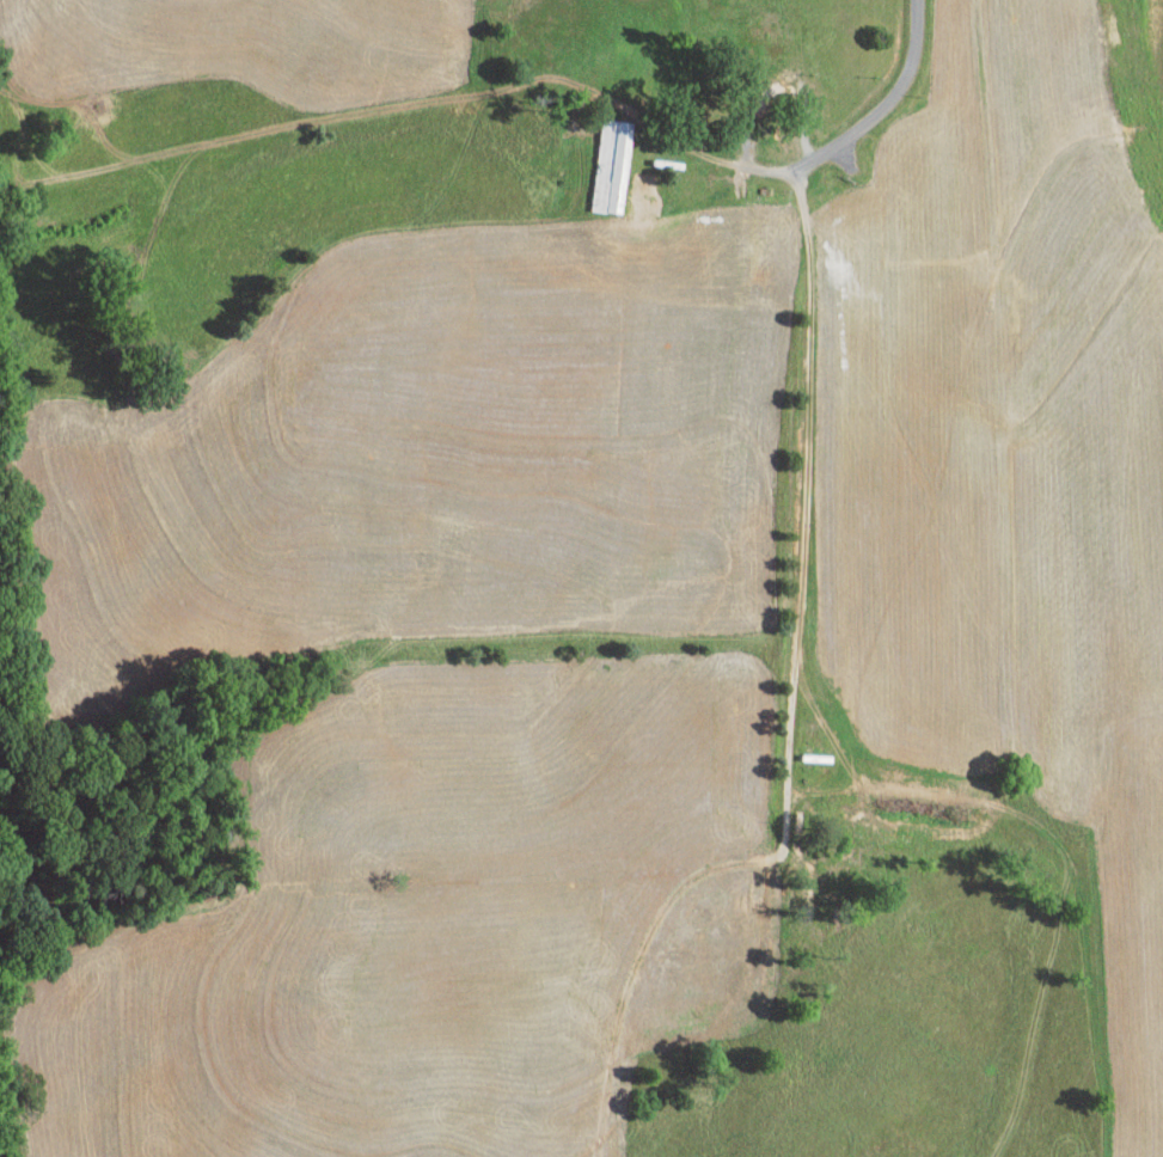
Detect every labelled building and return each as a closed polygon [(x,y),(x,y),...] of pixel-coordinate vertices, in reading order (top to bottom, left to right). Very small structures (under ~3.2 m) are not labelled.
[(644,199),(645,167),(622,167),(621,198),(644,199)]
